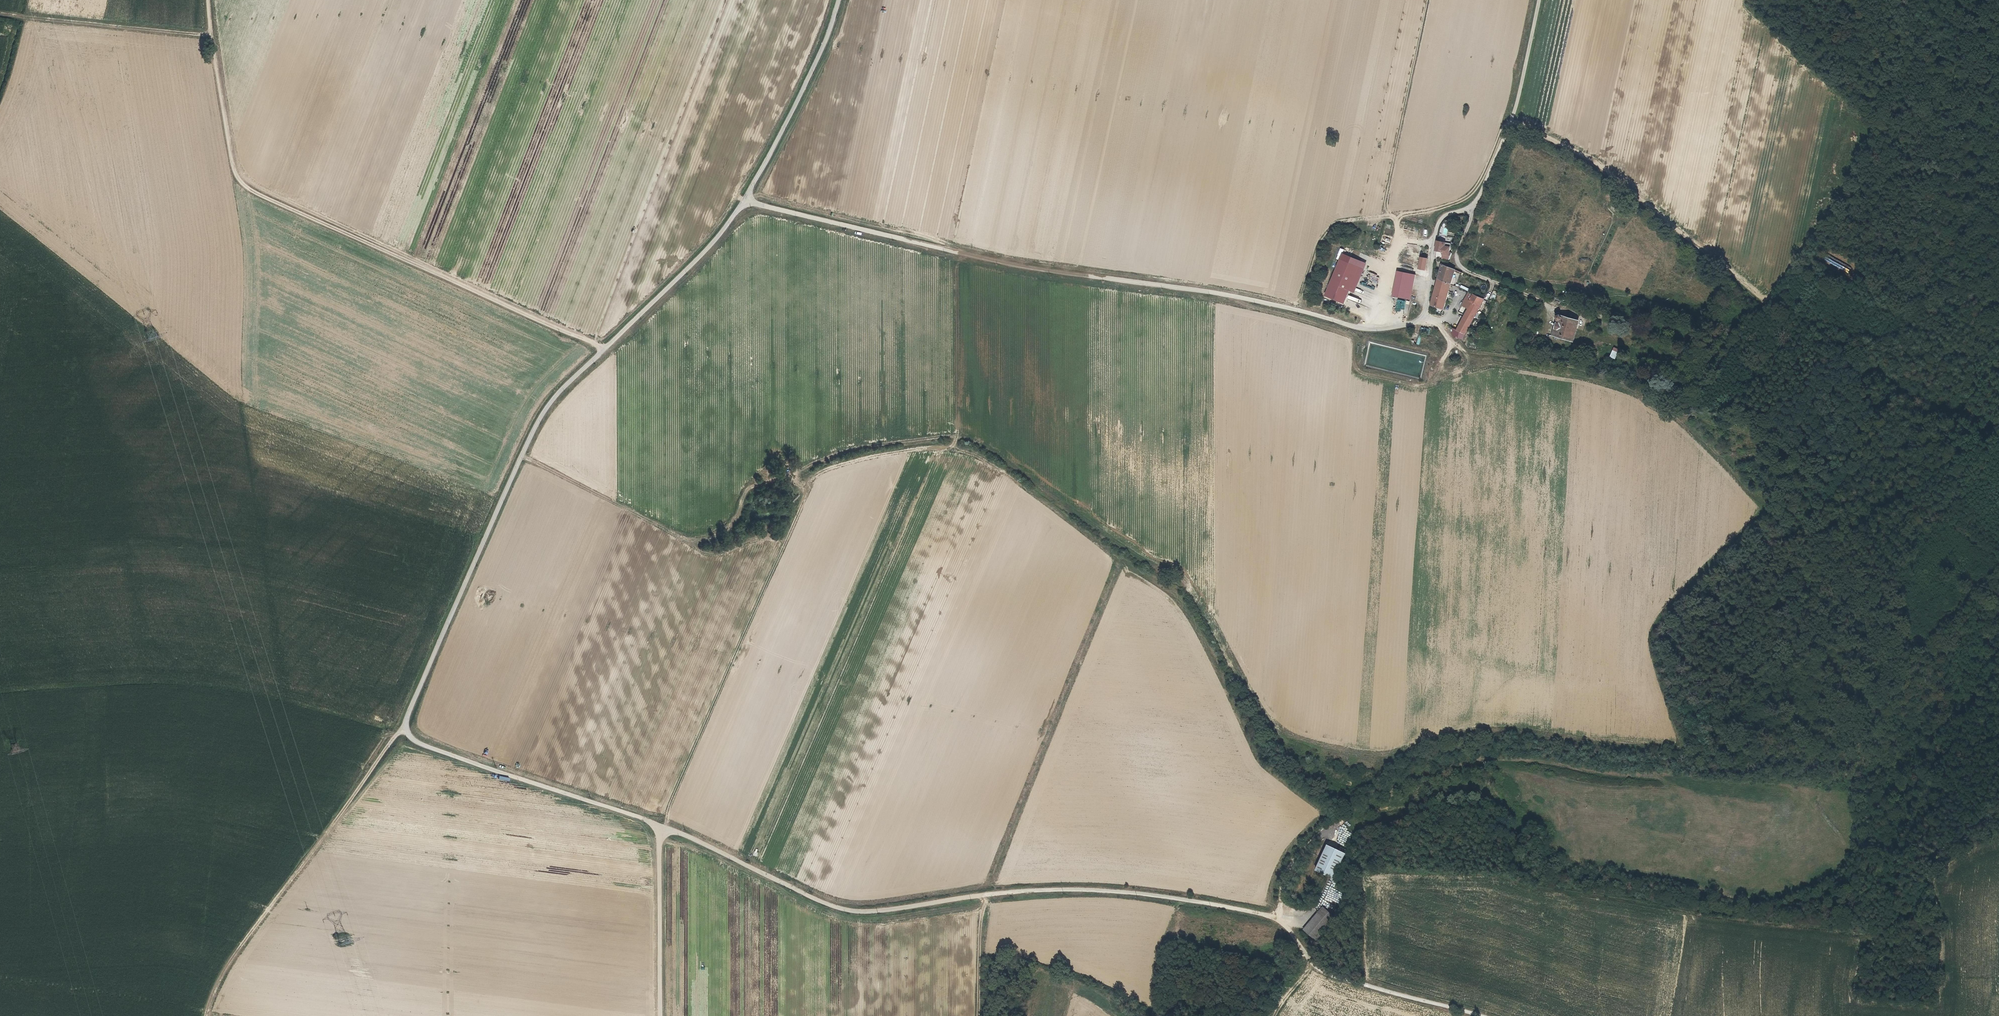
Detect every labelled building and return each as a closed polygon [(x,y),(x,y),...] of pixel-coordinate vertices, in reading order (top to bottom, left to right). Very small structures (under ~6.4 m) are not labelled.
[(1449,253),(1450,244),(1437,242),(1436,250),(1443,252),(1449,253)] [(1449,253),(1443,252),(1442,259),(1449,260),(1451,253),(1449,253)] [(1339,257),(1337,263),(1356,271),(1358,266),(1339,257)] [(1426,260),(1420,258),(1417,269),(1423,270),(1426,260)] [(1356,271),(1337,263),(1323,294),(1342,302),(1344,298),(1356,271)] [(1443,309),(1454,269),(1441,264),(1430,305),(1443,309)] [(1408,299),(1413,275),(1398,271),(1392,296),(1408,299)] [(1459,306),(1465,309),(1454,330),(1455,336),(1462,342),(1485,299),(1486,297),(1484,296),(1483,298),(1467,291),(1459,306)] [(1557,318),(1559,322),(1556,334),(1574,340),(1579,323),(1564,319),(1561,315),(1557,318)] [(1420,327),(1417,344),(1420,345),(1422,333),(1429,334),(1430,329),(1420,327)] [(1616,359),(1620,349),(1615,347),(1610,357),(1616,359)] [(1328,845),(1316,870),(1334,878),(1346,853),(1328,845)] [(1324,888),(1313,882),(1311,886),(1321,892),(1324,888)] [(1323,907),(1304,930),(1318,943),(1337,918),(1323,907)]
